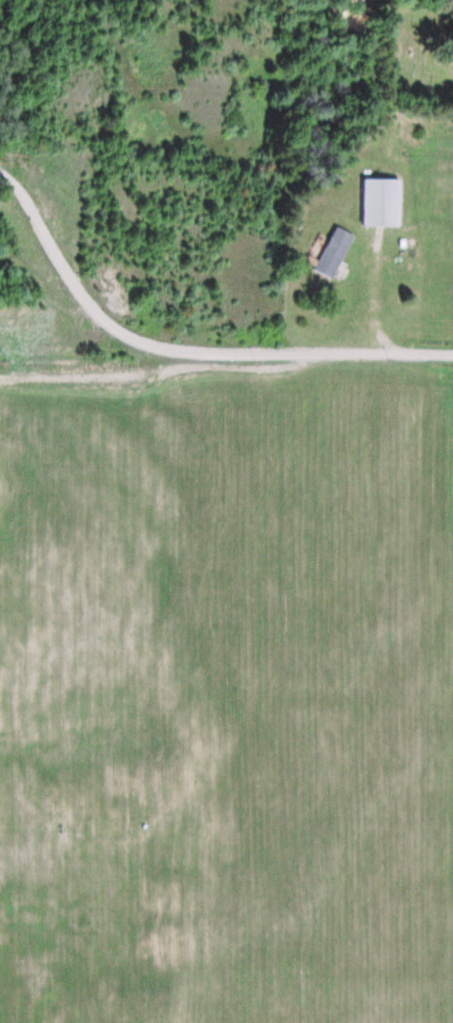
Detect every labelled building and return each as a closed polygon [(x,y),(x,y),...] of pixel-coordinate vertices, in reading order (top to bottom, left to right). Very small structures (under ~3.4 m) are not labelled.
[(400,178),(361,178),(361,226),(400,226),(400,178)] [(312,271),(333,280),(353,234),(333,225),(312,271)]
